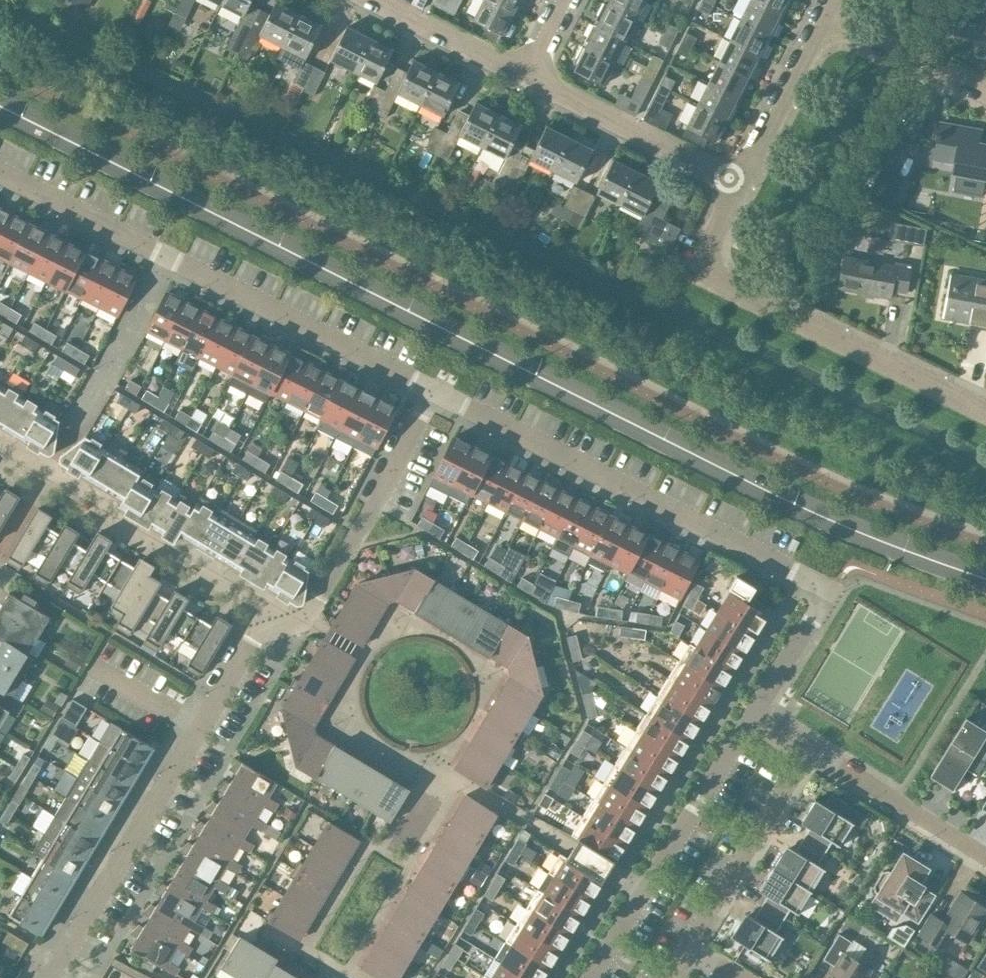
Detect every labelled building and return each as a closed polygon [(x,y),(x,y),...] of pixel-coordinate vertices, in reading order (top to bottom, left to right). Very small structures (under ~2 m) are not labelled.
[(177,13),(183,0),(167,0),(164,6),(177,13)] [(177,13),(186,17),(194,0),(183,0),(177,13)] [(217,15),(238,25),(226,48),(239,55),(260,12),(248,6),(251,0),(225,0),(223,4),(217,15)] [(475,19),(486,25),(481,35),(497,43),(502,33),(506,35),(514,19),(513,18),(512,20),(510,19),(513,12),(514,10),(494,0),(484,0),(475,19)] [(514,10),(513,12),(517,14),(524,0),(494,0),(514,10)] [(607,4),(636,19),(645,0),(609,0),(607,4)] [(705,0),(702,0),(697,9),(709,15),(714,4),(705,0)] [(741,18),(749,22),(770,33),(769,33),(773,35),(781,19),(780,18),(779,20),(777,19),(780,12),(780,11),(758,0),(750,0),(741,18)] [(780,11),(780,12),(784,14),(790,0),(758,0),(780,11)] [(958,22),(956,34),(985,39),(985,0),(971,0),(970,5),(961,3),(958,22)] [(260,35),(285,47),(301,14),(276,2),(269,16),(260,12),(239,55),(248,59),(260,35)] [(604,2),(595,19),(596,19),(597,18),(600,19),(597,26),(625,40),(636,19),(607,4),(604,2)] [(301,14),(285,47),(306,57),(322,25),(301,14)] [(741,18),(730,39),(759,54),(758,55),(762,56),(770,40),(769,40),(768,41),(766,40),(769,33),(770,33),(749,22),(741,18)] [(669,23),(664,33),(674,38),(679,28),(669,23)] [(593,24),(585,40),(586,41),(586,39),(589,40),(586,47),(614,62),(625,40),(597,26),(593,24)] [(333,59),(356,71),(372,38),(349,26),(333,59)] [(686,32),(681,41),(692,47),(697,37),(686,32)] [(669,48),(674,38),(664,33),(658,43),(669,48)] [(372,38),(356,71),(379,82),(395,49),(372,38)] [(730,39),(719,61),(748,75),(748,76),(751,78),(759,62),(758,61),(758,63),(755,62),(758,55),(759,54),(730,39)] [(692,47),(681,41),(676,52),(687,57),(692,47)] [(582,45),(574,62),(575,62),(576,60),(578,62),(574,70),(603,84),(614,62),(586,47),(582,45)] [(388,91),(377,112),(388,117),(399,96),(398,96),(400,93),(422,104),(438,71),(416,60),(409,75),(399,69),(388,91)] [(290,88),(303,94),(316,67),(303,61),(290,88)] [(719,61),(709,82),(737,97),(737,98),(740,99),(749,83),(748,82),(747,84),(744,83),(748,76),(748,75),(719,61)] [(642,75),(653,81),(657,72),(646,66),(642,75)] [(325,71),(316,67),(303,94),(308,97),(311,91),(314,93),(325,71)] [(461,83),(438,71),(422,104),(445,115),(461,83)] [(641,104),(653,81),(642,75),(630,98),(641,104)] [(659,84),(670,90),(675,80),(664,75),(659,84)] [(709,82),(698,104),(727,118),(726,119),(730,121),(738,104),(737,104),(736,106),(733,104),(737,98),(737,97),(709,82)] [(659,112),(670,90),(659,84),(648,107),(659,112)] [(377,112),(388,91),(376,85),(366,106),(377,112)] [(449,133),(438,154),(450,160),(460,138),(459,138),(461,134),(485,146),(501,114),(477,102),(470,117),(460,112),(449,133)] [(698,104),(682,135),(704,146),(709,137),(715,141),(719,142),(727,126),(726,125),(725,127),(723,126),(726,119),(727,118),(698,104)] [(494,182),(506,188),(516,167),(527,145),(516,140),(523,125),(501,114),(485,146),(507,157),(494,182)] [(985,177),(985,145),(979,144),(981,131),(942,124),(935,157),(956,161),(954,171),(985,177)] [(532,160),(555,171),(571,138),(548,127),(532,160)] [(428,149),(438,154),(449,133),(447,132),(438,128),(428,149)] [(571,138),(555,171),(578,183),(594,150),(571,138)] [(598,193),(622,204),(638,172),(615,160),(598,193)] [(526,172),(516,167),(506,188),(516,193),(526,172)] [(638,172),(622,204),(645,216),(655,221),(647,238),(669,250),(681,228),(664,219),(671,205),(654,197),(661,183),(638,172)] [(889,173),(880,191),(901,202),(910,184),(889,173)] [(576,213),(587,191),(574,184),(563,207),(574,212),(576,213)] [(596,195),(587,191),(576,213),(574,212),(568,223),(580,228),(596,195)] [(13,215),(0,208),(0,240),(13,215)] [(11,261),(30,223),(13,215),(0,240),(0,255),(11,261)] [(11,261),(29,270),(48,232),(30,223),(11,261)] [(909,225),(906,243),(923,246),(926,228),(909,225)] [(29,270),(47,279),(66,242),(48,232),(29,270)] [(47,279),(66,288),(85,251),(66,242),(47,279)] [(66,288),(83,297),(102,259),(85,251),(66,288)] [(892,289),(908,292),(913,264),(896,261),(896,266),(845,257),(840,287),(891,296),(892,289)] [(83,297),(100,306),(119,268),(102,259),(83,297)] [(119,268),(100,306),(118,315),(137,277),(119,268)] [(985,325),(985,281),(951,275),(943,317),(985,325)] [(165,338),(184,301),(166,292),(148,329),(165,338)] [(11,307),(0,301),(0,313),(5,316),(11,307)] [(165,338),(182,347),(201,309),(184,301),(165,338)] [(22,314),(11,307),(5,316),(16,323),(22,314)] [(182,347),(200,356),(219,318),(201,309),(182,347)] [(200,356),(217,364),(236,327),(219,318),(200,356)] [(8,336),(14,328),(5,322),(0,330),(0,331),(1,332),(0,333),(0,341),(4,343),(8,336)] [(41,337),(46,328),(35,322),(29,330),(41,337)] [(217,364),(233,372),(234,373),(253,335),(236,327),(217,364)] [(57,335),(46,328),(41,337),(52,344),(57,335)] [(27,347),(32,339),(25,334),(20,343),(27,347)] [(271,344),(253,335),(234,373),(233,372),(228,384),(247,393),(271,344)] [(32,339),(27,347),(34,351),(39,343),(32,339)] [(73,357),(79,348),(67,341),(62,350),(73,357)] [(289,354),(271,344),(247,393),(266,402),(271,391),(270,391),(289,354)] [(79,348),(73,357),(84,363),(90,355),(79,348)] [(64,370),(70,361),(58,354),(53,363),(64,370)] [(271,391),(288,400),(307,362),(289,354),(270,391),(271,391)] [(70,361),(64,370),(75,376),(80,368),(70,361)] [(288,400),(305,408),(324,371),(307,362),(288,400)] [(305,408),(322,417),(341,379),(324,371),(305,408)] [(22,397),(26,391),(8,379),(4,386),(0,392),(0,426),(3,428),(22,397)] [(130,379),(125,388),(136,395),(141,386),(130,379)] [(359,389),(341,379),(322,417),(316,428),(335,437),(340,426),(359,389)] [(164,411),(169,402),(173,395),(163,388),(158,396),(153,405),(164,411)] [(153,405),(158,396),(147,389),(142,398),(153,405)] [(377,398),(359,389),(340,426),(335,437),(353,446),(377,398)] [(129,408),(134,399),(123,393),(117,401),(129,408)] [(3,428),(22,439),(41,409),(22,397),(3,428)] [(372,455),(377,445),(396,407),(377,398),(353,446),(372,455)] [(134,399),(129,408),(136,412),(141,404),(134,399)] [(55,450),(55,449),(60,420),(41,409),(22,439),(46,454),(47,454),(48,455),(50,455),(51,454),(52,454),(53,453),(54,452),(55,450)] [(186,424),(191,416),(180,409),(175,418),(186,424)] [(202,422),(191,416),(186,424),(197,431),(202,422)] [(166,430),(171,422),(164,417),(159,426),(166,430)] [(166,430),(174,436),(179,439),(185,430),(171,422),(166,430)] [(231,452),(236,443),(241,434),(230,428),(225,436),(220,445),(231,452)] [(220,445),(225,436),(214,429),(209,438),(220,445)] [(62,463),(63,464),(86,478),(105,447),(86,436),(62,454),(61,455),(60,456),(60,457),(60,458),(60,460),(60,461),(61,462),(62,463)] [(448,494),(472,445),(453,436),(429,484),(448,494)] [(203,452),(208,444),(197,437),(192,446),(203,452)] [(105,489),(124,458),(128,451),(109,440),(105,447),(86,478),(105,489)] [(259,457),(258,456),(262,447),(253,441),(243,459),(254,465),(259,457)] [(208,444),(203,452),(210,457),(215,448),(208,444)] [(490,455),(472,445),(448,494),(466,503),(471,492),(472,492),(490,455)] [(472,492),(489,501),(508,463),(490,455),(472,492)] [(288,456),(281,470),(292,477),(299,462),(288,456)] [(259,457),(254,465),(265,472),(270,463),(259,457)] [(123,500),(121,503),(121,504),(142,469),(124,458),(105,489),(123,500)] [(240,475),(245,466),(238,462),(233,470),(240,475)] [(489,501),(506,510),(525,472),(508,463),(489,501)] [(245,466),(240,475),(247,479),(252,470),(245,466)] [(138,518),(156,487),(161,481),(142,469),(121,504),(121,503),(119,507),(138,518)] [(281,470),(276,479),(287,485),(292,477),(281,470)] [(296,472),(293,477),(300,481),(303,476),(296,472)] [(506,510),(523,518),(542,480),(525,472),(506,510)] [(292,477),(287,485),(298,492),(303,483),(300,481),(293,477),(292,477)] [(523,518),(540,527),(559,489),(542,480),(523,518)] [(277,497),(282,488),(275,484),(270,493),(277,497)] [(138,518),(156,529),(175,499),(174,498),(156,487),(138,518)] [(282,488),(277,497),(284,501),(289,492),(282,488)] [(19,496),(7,489),(7,490),(8,491),(3,499),(0,498),(0,528),(19,496)] [(540,527),(557,535),(576,498),(559,489),(540,527)] [(179,491),(174,498),(175,499),(156,529),(176,541),(178,538),(177,537),(197,503),(197,502),(179,491)] [(322,507),(327,498),(316,491),(311,500),(322,507)] [(180,534),(197,545),(220,507),(201,496),(197,502),(197,503),(177,537),(178,538),(180,534)] [(327,498),(322,507),(333,513),(338,504),(327,498)] [(557,535),(575,544),(593,506),(576,498),(557,535)] [(315,519),(320,511),(312,506),(307,515),(315,519)] [(575,544),(592,553),(611,515),(593,506),(575,544)] [(60,534),(59,533),(43,523),(48,515),(49,515),(49,514),(38,507),(6,560),(19,569),(31,548),(45,557),(46,557),(60,534)] [(197,545),(216,556),(239,518),(220,507),(197,545)] [(315,519),(319,522),(315,528),(320,531),(323,525),(325,526),(330,517),(320,511),(315,519)] [(592,553),(587,562),(605,571),(610,562),(629,524),(611,515),(592,553)] [(428,531),(434,522),(423,516),(417,524),(428,531)] [(235,567),(253,536),(257,529),(239,518),(216,556),(235,567)] [(434,522),(428,531),(440,538),(445,529),(434,522)] [(59,565),(73,573),(73,574),(88,550),(87,550),(70,540),(75,531),(76,532),(77,531),(65,524),(59,533),(60,534),(46,557),(45,557),(33,577),(47,585),(59,565)] [(610,562),(628,571),(647,533),(629,524),(610,562)] [(97,596),(121,557),(120,557),(120,558),(103,548),(108,539),(109,540),(110,539),(98,532),(87,550),(88,550),(73,574),(73,573),(66,585),(79,593),(91,573),(105,581),(97,596)] [(628,571),(645,580),(664,542),(647,533),(628,571)] [(235,567),(252,578),(272,547),(253,536),(235,567)] [(462,552),(468,543),(457,536),(451,545),(462,552)] [(645,580),(663,588),(681,550),(664,542),(645,580)] [(468,543),(462,552),(473,558),(479,550),(468,543)] [(252,578),(271,589),(290,558),(272,547),(252,578)] [(681,550),(663,588),(680,597),(699,559),(681,550)] [(495,572),(503,559),(492,552),(484,565),(495,572)] [(503,559),(495,572),(506,579),(512,570),(511,569),(518,559),(508,552),(503,559)] [(108,610),(121,618),(148,574),(149,574),(154,565),(142,558),(142,559),(143,560),(138,569),(121,558),(121,557),(97,596),(98,596),(107,582),(121,590),(108,610)] [(304,601),(305,600),(309,570),(290,558),(271,589),(296,604),(297,604),(298,605),(300,605),(302,604),(303,603),(304,602),(304,601)] [(396,599),(415,610),(434,579),(415,568),(387,575),(393,600),(396,599)] [(159,580),(149,574),(148,574),(121,618),(116,626),(129,635),(141,614),(155,623),(156,623),(170,600),(169,599),(152,589),(158,581),(159,581),(159,580)] [(389,601),(393,600),(387,575),(358,582),(347,601),(378,620),(389,601)] [(719,611),(755,633),(766,614),(746,601),(747,599),(748,599),(756,587),(737,575),(729,587),(735,591),(733,593),(730,592),(719,611)] [(528,592),(534,583),(522,576),(517,585),(528,592)] [(415,610),(434,621),(453,591),(434,579),(415,610)] [(689,593),(698,598),(704,586),(695,582),(689,593)] [(534,583),(528,592),(539,599),(545,590),(534,583)] [(174,654),(175,654),(198,615),(197,615),(197,616),(180,606),(185,597),(186,598),(187,597),(175,590),(169,599),(170,600),(156,623),(155,623),(143,643),(157,651),(169,631),(183,639),(174,654)] [(434,621),(453,633),(471,602),(453,591),(434,621)] [(0,607),(0,638),(4,640),(27,654),(28,653),(38,637),(40,633),(50,616),(9,592),(0,607)] [(698,598),(689,593),(683,605),(692,609),(698,598)] [(566,609),(569,598),(557,595),(554,605),(566,609)] [(569,598),(566,609),(579,612),(582,602),(569,598)] [(378,620),(347,601),(336,618),(332,615),(328,621),(331,627),(332,628),(332,627),(362,645),(378,620)] [(453,633),(471,644),(490,613),(471,602),(453,633)] [(609,617),(610,607),(597,605),(596,616),(609,617)] [(610,607),(609,617),(621,619),(623,609),(610,607)] [(649,623),(650,613),(637,611),(636,621),(649,623)] [(719,611),(707,629),(743,651),(755,633),(719,611)] [(471,644),(490,655),(509,624),(490,613),(471,644)] [(650,613),(649,623),(661,625),(663,615),(650,613)] [(198,615),(175,654),(184,640),(198,648),(186,668),(199,677),(231,623),(219,616),(219,617),(220,618),(215,627),(198,616),(198,615)] [(676,620),(670,631),(679,636),(685,624),(676,620)] [(509,667),(510,670),(535,664),(528,636),(509,624),(490,655),(509,667)] [(632,637),(633,627),(621,625),(619,635),(632,637)] [(633,627),(632,637),(645,639),(646,629),(633,627)] [(707,629),(697,647),(733,669),(743,651),(707,629)] [(41,633),(37,640),(50,648),(54,641),(41,633)] [(570,648),(579,646),(576,634),(567,636),(570,648)] [(309,663),(340,682),(355,657),(326,639),(326,638),(325,638),(318,638),(315,644),(319,646),(309,663)] [(4,640),(0,646),(0,663),(23,677),(35,658),(28,653),(27,654),(4,640)] [(722,686),(733,669),(697,647),(690,642),(679,660),(722,686)] [(579,646),(570,648),(573,661),(583,658),(579,646)] [(679,660),(668,677),(711,703),(722,686),(679,660)] [(23,677),(0,663),(0,688),(1,689),(12,696),(23,677)] [(340,682),(309,663),(299,680),(295,677),(290,686),(294,688),(325,707),(340,682)] [(511,674),(500,692),(531,711),(542,693),(535,664),(510,670),(511,674)] [(668,677),(658,695),(700,721),(711,703),(668,677)] [(283,707),(290,736),(315,730),(314,726),(325,707),(294,688),(283,707)] [(9,710),(18,716),(25,704),(12,696),(1,689),(0,691),(0,726),(9,710)] [(68,695),(66,694),(61,691),(55,701),(61,705),(68,695)] [(585,706),(594,703),(591,691),(582,693),(585,706)] [(500,692),(485,718),(520,739),(525,731),(520,729),(531,711),(500,692)] [(658,695),(647,712),(690,738),(700,721),(658,695)] [(76,726),(87,707),(73,698),(61,717),(76,726)] [(594,703),(585,706),(588,718),(598,716),(594,703)] [(647,712),(636,729),(679,755),(690,738),(647,712)] [(981,727),(967,718),(968,717),(967,716),(931,773),(953,787),(952,788),(953,789),(967,767),(978,774),(985,761),(985,730),(981,727)] [(485,718),(470,743),(501,761),(511,745),(515,747),(520,739),(485,718)] [(111,721),(100,740),(110,746),(141,765),(152,746),(144,741),(111,721)] [(50,735),(57,740),(63,729),(56,725),(50,735)] [(577,740),(585,745),(592,734),(583,729),(577,740)] [(636,729),(625,747),(668,773),(679,755),(636,729)] [(315,730),(290,736),(297,764),(316,776),(335,745),(316,733),(315,730)] [(57,740),(50,735),(44,746),(51,750),(57,740)] [(141,765),(110,746),(100,740),(89,759),(130,783),(141,765)] [(585,745),(577,740),(570,751),(579,756),(585,745)] [(490,778),(501,761),(470,743),(454,768),(490,789),(495,781),(490,778)] [(335,745),(316,776),(335,787),(353,756),(335,745)] [(625,747),(615,764),(657,790),(668,773),(625,747)] [(15,766),(22,771),(30,757),(23,752),(15,766)] [(353,756),(335,787),(353,798),(372,767),(353,756)] [(89,759),(78,777),(119,802),(130,783),(89,759)] [(237,771),(230,782),(230,783),(264,803),(264,804),(274,810),(279,802),(268,796),(277,782),(238,759),(232,765),(237,771)] [(35,777),(36,776),(43,781),(48,772),(41,767),(34,762),(28,773),(35,777)] [(556,775),(564,780),(571,769),(562,764),(556,775)] [(615,764),(604,781),(647,808),(657,790),(615,764)] [(22,771),(15,766),(9,777),(16,781),(22,771)] [(372,767),(353,798),(372,809),(391,778),(377,770),(372,767)] [(35,777),(28,773),(22,783),(29,787),(35,777)] [(564,780),(556,775),(549,786),(557,791),(564,780)] [(78,777),(66,796),(108,820),(119,802),(78,777)] [(391,778),(372,809),(377,812),(391,821),(409,791),(410,790),(391,778)] [(256,817),(264,804),(264,803),(230,783),(230,782),(226,780),(219,786),(225,792),(218,803),(217,803),(252,824),(251,825),(262,831),(266,823),(256,817)] [(604,781),(593,799),(636,825),(647,808),(604,781)] [(545,793),(539,804),(547,809),(554,798),(545,793)] [(816,800),(803,822),(810,826),(803,838),(826,852),(833,840),(841,845),(841,844),(840,843),(853,822),(854,823),(855,822),(847,817),(853,807),(831,793),(825,803),(815,798),(815,799),(816,800)] [(451,819),(486,840),(491,833),(486,830),(497,812),(466,794),(451,819)] [(66,796),(55,814),(96,839),(108,820),(66,796)] [(6,809),(13,814),(19,803),(12,799),(6,809)] [(593,799),(583,816),(625,842),(636,825),(593,799)] [(212,812),(205,823),(205,824),(239,845),(249,851),(254,844),(244,837),(251,825),(252,824),(217,803),(218,803),(214,800),(207,807),(212,812)] [(286,807),(282,814),(292,820),(296,813),(286,807)] [(13,814),(6,809),(0,819),(0,820),(6,824),(13,814)] [(55,814),(44,833),(85,857),(96,839),(55,814)] [(569,839),(566,844),(608,870),(611,866),(612,863),(613,862),(625,842),(583,816),(571,834),(569,839)] [(314,846),(345,865),(360,839),(324,818),(319,826),(324,829),(314,846)] [(451,819),(436,844),(467,862),(477,846),(482,848),(488,851),(492,845),(486,841),(486,840),(451,819)] [(200,833),(193,844),(193,845),(227,865),(227,866),(237,872),(242,864),(231,858),(239,845),(205,824),(205,823),(201,821),(194,827),(200,833)] [(269,824),(264,832),(276,839),(280,831),(269,824)] [(74,876),(85,857),(44,833),(33,851),(43,857),(74,876)] [(518,838),(511,848),(520,854),(527,843),(518,838)] [(826,852),(803,838),(796,849),(788,845),(775,867),(773,866),(812,890),(813,890),(812,889),(825,868),(826,869),(826,868),(818,863),(826,852)] [(187,853),(181,865),(180,865),(215,886),(214,886),(225,892),(229,885),(219,879),(227,866),(227,865),(193,845),(193,844),(189,841),(182,848),(187,853)] [(436,844),(421,868),(457,890),(461,882),(457,879),(467,862),(436,844)] [(560,853),(548,872),(555,876),(591,897),(603,878),(604,877),(608,870),(566,844),(560,853)] [(299,860),(294,868),(330,889),(345,865),(314,846),(304,863),(299,860)] [(520,854),(511,848),(505,859),(513,865),(520,854)] [(917,917),(931,895),(920,889),(923,884),(918,881),(925,868),(905,856),(894,873),(888,869),(882,870),(874,885),(875,890),(881,894),(877,901),(881,904),(882,907),(889,911),(893,911),(897,914),(901,907),(917,917)] [(43,857),(32,876),(63,895),(74,876),(43,857)] [(175,874),(168,885),(168,886),(202,906),(202,907),(212,913),(217,905),(207,899),(214,886),(215,886),(180,865),(181,865),(176,862),(170,868),(175,874)] [(761,906),(784,919),(791,908),(799,913),(799,912),(798,911),(811,890),(812,891),(812,890),(773,866),(773,867),(774,867),(761,889),(768,894),(761,906)] [(294,879),(284,895),(315,914),(330,889),(294,868),(290,876),(294,879)] [(421,868),(406,893),(437,912),(447,895),(452,898),(457,890),(421,868)] [(548,872),(538,889),(545,893),(581,915),(591,897),(555,876),(548,872)] [(490,883),(499,889),(505,878),(497,873),(490,883)] [(32,876),(21,895),(52,913),(63,895),(32,876)] [(163,894),(156,906),(190,927),(200,934),(204,926),(194,920),(202,907),(202,906),(168,886),(168,885),(164,882),(157,889),(163,894)] [(499,889),(490,883),(484,894),(492,900),(499,889)] [(232,886),(228,893),(235,898),(239,891),(232,886)] [(538,889),(527,906),(570,932),(581,915),(545,893),(538,889)] [(962,891),(944,920),(932,913),(919,934),(941,948),(949,935),(955,933),(967,941),(985,911),(985,906),(962,891)] [(437,912),(406,893),(392,918),(427,939),(432,931),(427,928),(437,912)] [(40,932),(52,913),(21,895),(10,914),(40,932)] [(300,939),(315,914),(284,895),(274,912),(269,909),(264,918),(300,939)] [(150,915),(144,926),(143,927),(178,947),(177,948),(188,954),(194,959),(199,951),(192,947),(182,940),(190,927),(156,906),(152,903),(145,909),(150,915)] [(527,906),(516,923),(559,949),(570,932),(527,906)] [(784,919),(761,906),(754,917),(747,912),(733,934),(731,934),(770,959),(771,958),(770,957),(783,936),(784,937),(784,936),(777,931),(784,919)] [(469,918),(478,923),(485,912),(476,907),(469,918)] [(392,918),(377,942),(408,961),(418,944),(422,947),(427,939),(392,918)] [(471,934),(478,923),(469,918),(463,929),(471,934)] [(516,923),(506,941),(548,967),(559,949),(516,923)] [(170,961),(177,948),(178,947),(143,927),(144,926),(139,924),(133,930),(138,936),(131,948),(175,975),(180,967),(170,961)] [(206,927),(201,934),(208,938),(213,931),(206,927)] [(2,941),(23,953),(29,943),(8,930),(2,941)] [(872,969),(868,966),(867,963),(861,959),(858,960),(845,952),(852,941),(840,933),(824,958),(836,966),(828,977),(866,977),(872,969)] [(240,977),(259,947),(240,936),(239,937),(221,967),(240,977)] [(502,962),(528,977),(541,977),(548,967),(506,941),(495,958),(502,962)] [(408,961),(377,942),(358,974),(359,975),(363,968),(379,977),(398,977),(397,977),(408,961)] [(448,953),(457,958),(463,948),(455,942),(448,953)] [(277,958),(259,947),(240,977),(266,977),(277,958)] [(976,965),(985,972),(985,951),(976,965)] [(457,958),(448,953),(442,964),(450,969),(457,958)] [(203,955),(199,960),(205,964),(208,958),(203,955)] [(121,970),(125,963),(114,957),(110,964),(121,970)] [(293,975),(275,964),(278,959),(277,958),(266,977),(291,977),(293,975)] [(484,975),(489,977),(528,977),(502,962),(495,958),(484,975)] [(136,969),(125,963),(121,970),(132,976),(136,969)] [(136,969),(132,976),(137,977),(146,977),(148,974),(136,969)]
